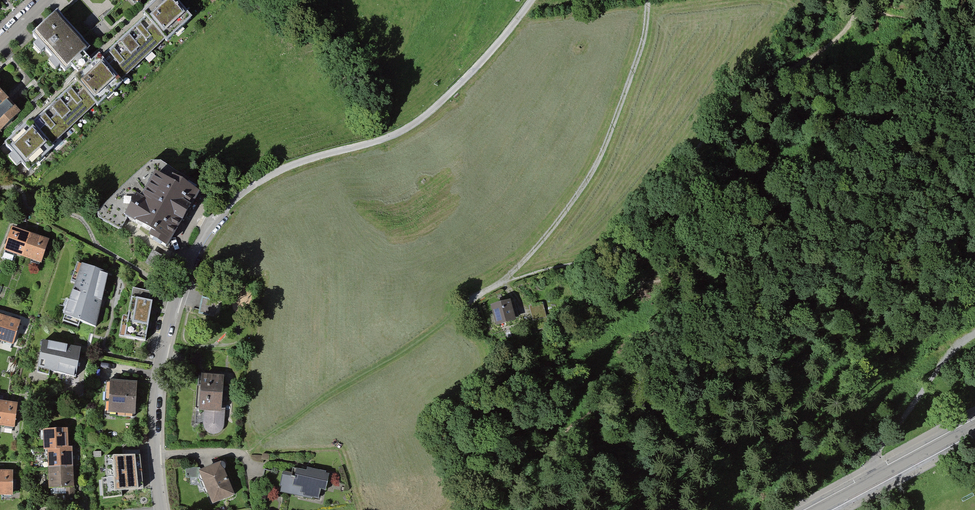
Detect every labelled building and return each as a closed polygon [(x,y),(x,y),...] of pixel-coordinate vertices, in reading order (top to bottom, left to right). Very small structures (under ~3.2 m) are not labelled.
[(96,62),(118,85),(186,20),(167,0),(152,0),(133,18),(137,23),(96,62)] [(133,8),(141,0),(124,0),(133,8)] [(48,14),(24,36),(59,74),(83,52),(48,14)] [(63,83),(68,88),(27,128),(50,151),(117,85),(96,62),(89,58),(63,83)] [(20,113),(0,93),(0,132),(20,113)] [(0,145),(0,152),(23,175),(48,150),(27,128),(21,124),(0,145)] [(171,178),(155,169),(141,193),(137,191),(123,215),(151,230),(148,235),(167,246),(199,188),(174,174),(171,178)] [(191,224),(197,226),(205,204),(199,202),(191,224)] [(6,229),(0,248),(0,253),(39,265),(46,241),(6,229)] [(163,255),(152,249),(146,262),(157,267),(163,255)] [(109,275),(75,265),(60,319),(93,329),(109,275)] [(151,292),(134,289),(128,318),(126,318),(122,336),(145,341),(153,303),(149,302),(151,292)] [(490,307),(496,328),(517,322),(511,301),(490,307)] [(543,303),(529,307),(535,332),(554,327),(551,315),(546,316),(543,303)] [(0,316),(0,343),(11,346),(18,321),(0,316)] [(78,348),(37,340),(32,370),(73,377),(78,348)] [(221,377),(197,374),(192,411),(202,412),(201,424),(203,432),(210,435),(218,433),(223,429),(225,409),(218,408),(221,377)] [(138,381),(108,380),(106,411),(136,413),(138,381)] [(13,429),(16,404),(0,402),(0,427),(13,429)] [(65,429),(38,430),(39,451),(44,451),(46,488),(65,487),(65,500),(76,499),(75,486),(72,486),(70,447),(66,448),(65,429)] [(106,478),(102,478),(103,498),(123,496),(122,490),(143,489),(140,450),(123,450),(123,455),(105,455),(106,478)] [(198,474),(213,507),(235,498),(224,472),(225,469),(225,467),(223,465),(221,464),(198,474)] [(288,474),(280,473),(276,493),(314,501),(316,492),(321,493),(324,476),(289,469),(288,474)] [(1,497),(1,503),(12,503),(12,470),(0,470),(0,497),(1,497)]
